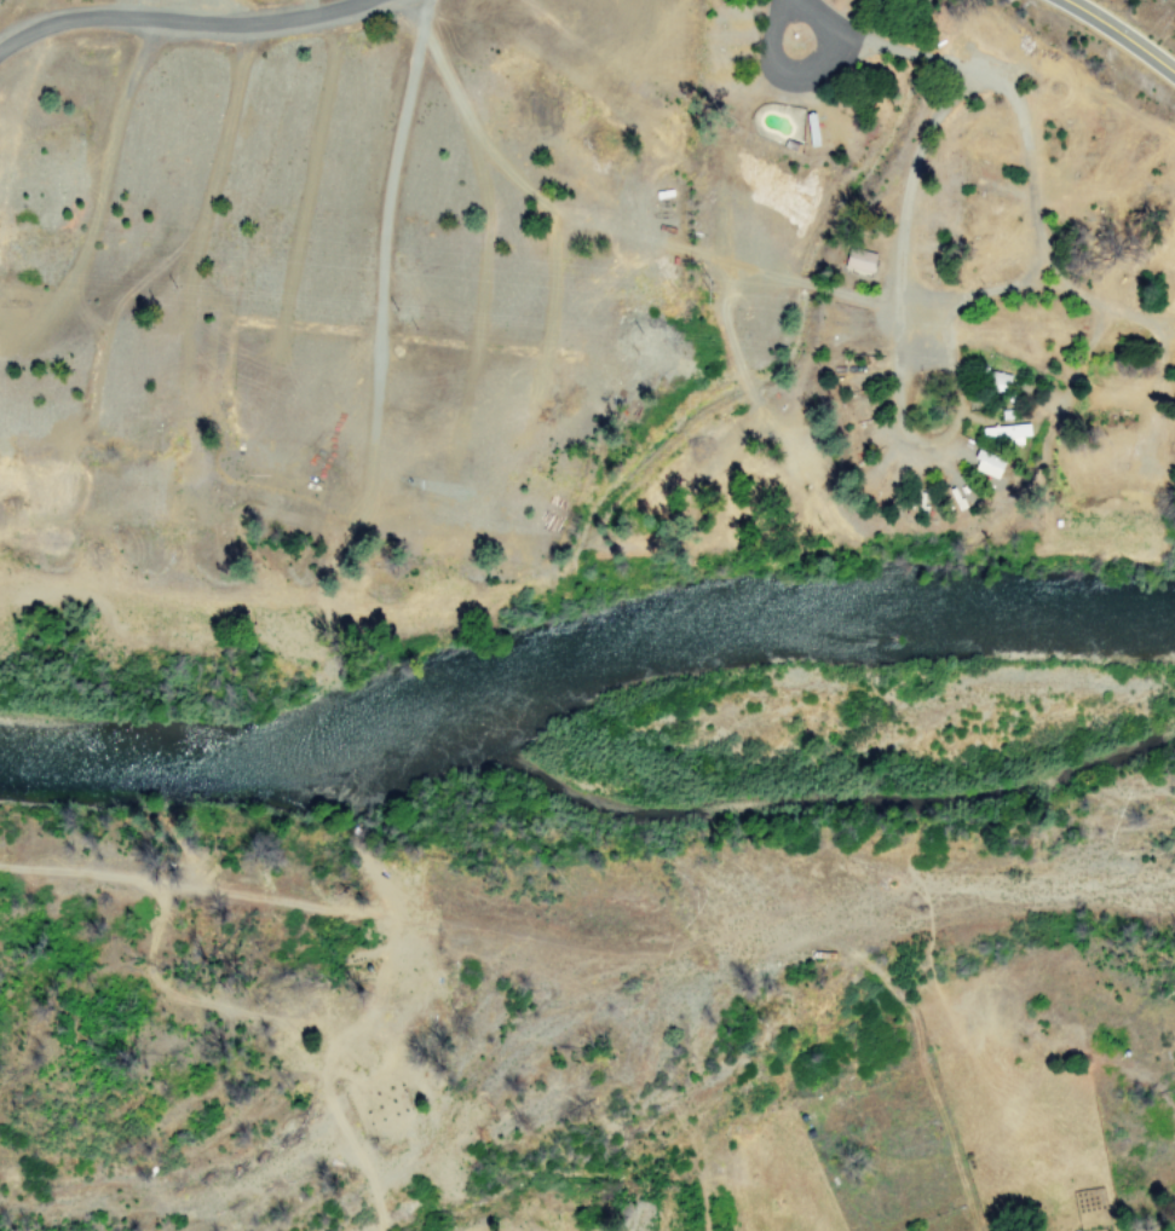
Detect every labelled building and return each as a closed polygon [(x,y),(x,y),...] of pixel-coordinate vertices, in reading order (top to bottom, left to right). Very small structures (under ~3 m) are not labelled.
[(874,273),(879,254),(851,247),(846,266),(874,273)] [(1032,436),(1032,424),(984,426),(984,439),(1008,438),(1009,445),(1024,444),(1024,436),(1032,436)] [(973,469),(999,479),(1007,461),(980,450),(973,469)]
